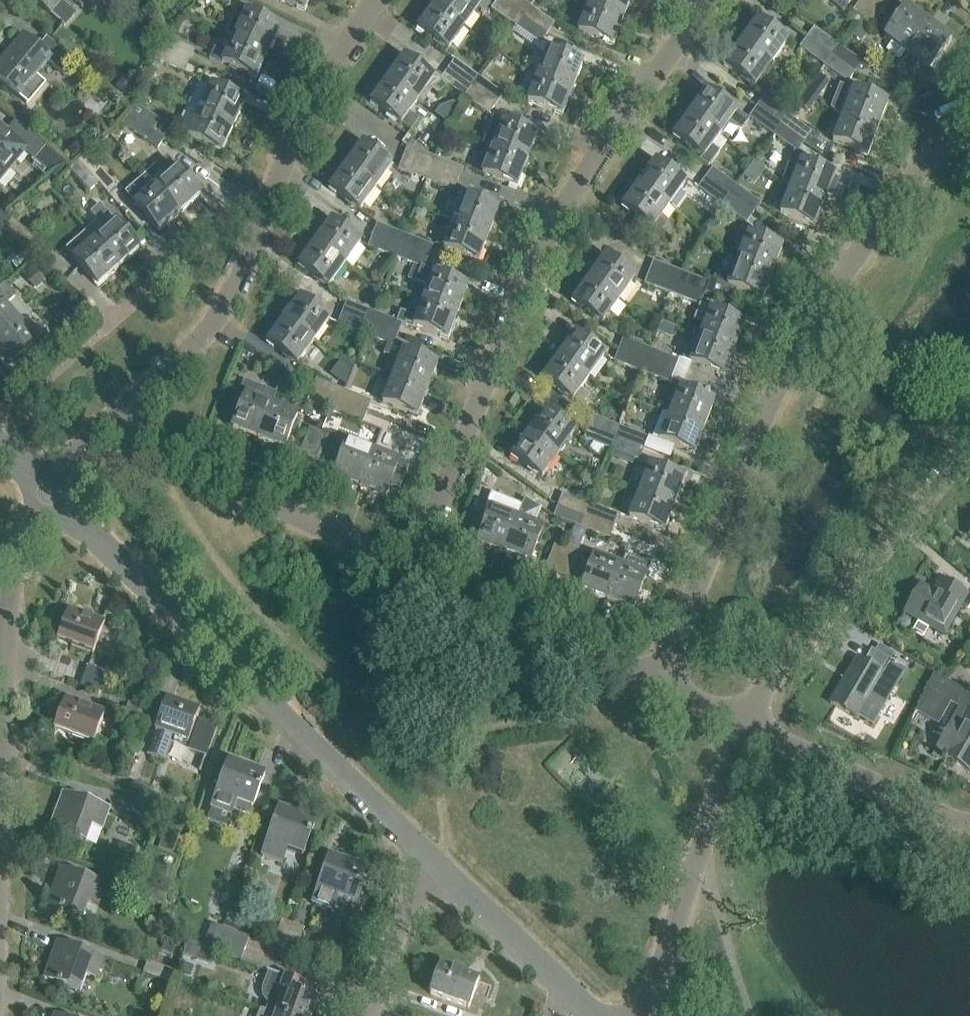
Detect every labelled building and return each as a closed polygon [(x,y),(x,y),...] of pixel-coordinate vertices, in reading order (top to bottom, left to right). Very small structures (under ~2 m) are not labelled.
[(62,25),(67,29),(78,16),(62,2),(63,0),(32,0),(62,25)] [(305,11),(310,0),(282,0),(305,11)] [(435,6),(465,28),(475,14),(482,19),(485,16),(483,15),(490,6),(481,0),(440,0),(435,6)] [(499,0),(492,10),(516,27),(523,17),(499,0)] [(523,17),(530,8),(519,0),(499,0),(523,17)] [(623,20),(631,0),(592,0),(589,7),(623,20)] [(834,3),(844,10),(851,0),(836,0),(834,3)] [(876,0),(862,0),(854,11),(863,18),(876,0)] [(890,0),(876,0),(863,18),(873,25),(891,0),(890,0)] [(464,29),(434,7),(418,30),(448,51),(464,29)] [(613,46),(623,20),(589,7),(579,32),(613,46)] [(908,53),(929,23),(907,7),(885,37),(908,53)] [(554,25),(530,8),(523,17),(547,35),(554,25)] [(227,34),(234,38),(268,54),(280,28),(239,9),(227,34)] [(547,35),(523,17),(516,27),(540,44),(547,35)] [(757,21),(741,43),(748,48),(772,65),(788,42),(757,21)] [(952,39),(929,23),(908,53),(930,69),(952,39)] [(814,28),(807,38),(831,55),(838,45),(814,28)] [(0,61),(0,81),(27,104),(44,84),(35,76),(47,61),(52,65),(67,78),(79,63),(47,37),(39,47),(23,33),(0,61)] [(195,51),(168,38),(162,49),(190,62),(195,51)] [(257,79),(268,54),(234,38),(228,50),(215,49),(210,60),(223,66),(224,63),(257,79)] [(831,55),(807,38),(800,48),(824,65),(831,55)] [(772,65),(748,48),(741,43),(725,66),(756,88),(772,65)] [(501,45),(497,50),(503,55),(507,50),(501,45)] [(838,45),(831,55),(855,72),(862,63),(838,45)] [(184,73),(190,62),(162,49),(157,60),(184,73)] [(548,51),(538,76),(573,90),(583,65),(548,51)] [(855,72),(831,55),(824,65),(848,82),(855,72)] [(387,79),(388,79),(418,102),(428,88),(440,97),(448,89),(434,79),(404,57),(387,79)] [(455,61),(448,70),(472,88),(479,78),(455,61)] [(472,88),(448,70),(441,80),(465,97),(472,88)] [(573,90),(538,76),(528,102),(563,115),(573,90)] [(135,87),(124,78),(115,88),(125,98),(135,87)] [(479,78),(472,88),(496,105),(503,96),(479,78)] [(418,102),(388,79),(371,102),(401,124),(411,131),(420,118),(411,111),(418,102)] [(190,106),(234,127),(246,102),(201,81),(190,106)] [(472,88),(465,97),(489,115),(496,105),(472,88)] [(796,104),(808,113),(818,99),(806,90),(796,104)] [(853,90),(843,116),(878,129),(888,103),(853,90)] [(706,92),(690,114),(720,136),(728,125),(739,129),(745,120),(736,114),(736,113),(706,92)] [(764,98),(757,108),(781,125),(788,115),(764,98)] [(137,104),(129,115),(153,131),(161,121),(137,104)] [(223,152),(234,127),(190,106),(181,125),(192,130),(189,137),(223,152)] [(781,125),(757,108),(749,118),(774,135),(781,125)] [(720,136),(690,114),(674,137),(703,158),(700,162),(709,168),(720,152),(712,147),(720,136)] [(129,115),(123,124),(147,141),(158,150),(165,140),(153,131),(129,115)] [(812,133),(788,115),(781,125),(805,143),(812,133)] [(878,129),(843,116),(834,142),(868,155),(878,129)] [(486,146),(493,149),(527,162),(537,137),(507,125),(508,123),(493,117),(491,124),(494,125),(486,146)] [(23,151),(34,161),(46,147),(15,121),(6,132),(0,127),(0,178),(23,151)] [(782,185),(791,188),(826,201),(828,194),(833,195),(839,180),(834,178),(835,175),(811,166),(812,162),(798,152),(805,143),(781,125),(774,135),(795,151),(782,185)] [(363,144),(346,167),(351,170),(376,188),(393,165),(363,144)] [(404,158),(431,169),(435,157),(408,146),(404,158)] [(527,162),(493,149),(483,174),(517,188),(527,162)] [(80,162),(100,185),(109,196),(119,188),(89,154),(80,162)] [(464,168),(435,157),(431,169),(459,180),(464,168)] [(431,169),(404,158),(399,170),(426,181),(431,169)] [(160,183),(156,186),(181,214),(201,195),(177,168),(170,160),(159,170),(166,178),(160,183)] [(80,162),(71,170),(91,193),(100,185),(80,162)] [(656,163),(640,185),(669,207),(685,184),(656,163)] [(376,188),(351,170),(346,167),(330,190),(360,211),(376,188)] [(459,180),(431,169),(426,181),(454,192),(459,180)] [(713,169),(706,179),(730,196),(737,186),(713,169)] [(146,175),(125,194),(135,205),(160,232),(181,214),(156,186),(146,175)] [(730,196),(706,179),(699,189),(723,206),(730,196)] [(669,207),(640,185),(623,208),(638,218),(631,227),(653,243),(667,223),(661,218),(669,207)] [(761,204),(737,186),(730,196),(754,214),(761,204)] [(816,227),(826,201),(791,188),(782,214),(816,227)] [(754,214),(730,196),(723,206),(747,224),(754,214)] [(464,199),(454,224),(488,237),(498,212),(464,199)] [(85,230),(88,232),(119,268),(140,250),(116,222),(99,204),(89,213),(96,220),(85,230)] [(4,227),(10,221),(0,212),(0,224),(4,227)] [(13,220),(6,229),(27,248),(34,240),(13,220)] [(315,244),(345,265),(347,263),(352,267),(364,250),(359,246),(361,243),(331,221),(315,244)] [(488,237),(454,224),(444,250),(478,263),(488,237)] [(377,226),(373,237),(401,247),(405,237),(377,226)] [(98,286),(119,268),(88,232),(67,250),(74,259),(98,286)] [(739,261),(773,274),(783,248),(749,235),(741,233),(737,244),(744,247),(739,261)] [(401,247),(373,237),(369,248),(396,259),(401,247)] [(432,248),(405,237),(401,247),(428,258),(432,248)] [(345,265),(315,244),(299,266),(329,288),(345,265)] [(428,258),(401,247),(396,259),(421,269),(424,270),(428,258)] [(606,257),(590,279),(620,301),(636,279),(606,257)] [(773,274),(739,261),(729,287),(764,300),(773,274)] [(653,262),(649,273),(677,284),(681,272),(653,262)] [(37,288),(46,280),(34,267),(25,274),(37,288)] [(424,301),(458,315),(468,290),(434,276),(435,274),(424,270),(421,269),(415,284),(428,289),(424,301)] [(710,283),(681,272),(677,284),(706,295),(710,283)] [(677,284),(649,273),(645,284),(673,295),(677,284)] [(590,279),(573,302),(603,324),(620,301),(590,279)] [(0,287),(0,351),(11,363),(39,339),(8,304),(17,297),(5,283),(0,287)] [(706,295),(677,284),(673,295),(701,306),(706,295)] [(300,299),(284,321),(314,343),(330,320),(300,299)] [(448,340),(458,315),(424,301),(417,318),(403,312),(398,322),(403,324),(403,325),(414,330),(415,327),(448,340)] [(347,302),(343,314),(370,325),(375,313),(347,302)] [(706,325),(701,337),(736,351),(746,325),(712,312),(713,309),(706,306),(704,311),(699,309),(694,320),(706,325)] [(403,324),(398,322),(375,313),(370,325),(399,336),(403,325),(403,324)] [(343,314),(338,325),(366,337),(370,325),(343,314)] [(314,343),(284,321),(268,344),(298,365),(314,343)] [(399,336),(370,325),(366,337),(384,344),(394,348),(394,347),(399,336)] [(576,334),(559,357),(590,379),(606,356),(576,334)] [(726,377),(736,351),(701,337),(696,350),(690,347),(685,359),(685,358),(684,360),(726,377)] [(624,339),(619,350),(647,361),(652,350),(624,339)] [(393,379),(428,393),(438,369),(404,355),(405,351),(394,347),(394,348),(384,344),(380,354),(400,362),(393,379)] [(619,350),(615,361),(643,372),(647,361),(619,350)] [(680,361),(652,350),(647,361),(676,372),(680,361)] [(590,379),(559,357),(543,379),(573,401),(574,401),(583,407),(589,399),(581,390),(590,379)] [(676,372),(647,361),(643,372),(672,383),(676,372)] [(317,379),(312,391),(340,402),(345,391),(317,379)] [(419,417),(428,393),(393,379),(384,403),(419,417)] [(273,406),(277,394),(245,381),(236,403),(243,406),(233,429),(259,440),(273,406)] [(706,428),(716,402),(710,400),(711,398),(707,397),(706,398),(691,393),(692,390),(675,384),(669,399),(676,402),(671,415),(706,428)] [(340,402),(312,391),(308,402),(336,413),(340,402)] [(340,402),(368,413),(372,402),(345,391),(340,402)] [(336,413),(363,425),(368,413),(340,402),(336,413)] [(273,406),(259,440),(285,450),(298,416),(273,406)] [(545,412),(529,434),(559,456),(576,434),(545,412)] [(671,415),(667,413),(664,412),(654,438),(696,454),(706,428),(671,415)] [(594,417),(589,428),(617,439),(621,428),(594,417)] [(299,456),(310,461),(322,433),(310,428),(299,456)] [(617,439),(589,428),(585,440),(613,450),(617,439)] [(650,439),(621,428),(617,439),(646,450),(650,439)] [(322,433),(310,461),(322,465),(333,437),(322,433)] [(559,456),(529,434),(513,457),(543,479),(559,456)] [(646,450),(617,439),(613,450),(641,461),(646,450)] [(336,477),(361,487),(374,453),(349,443),(336,477)] [(374,453),(361,487),(387,497),(390,488),(400,491),(411,465),(394,459),(393,461),(374,453)] [(651,467),(640,492),(675,506),(685,480),(651,467)] [(675,506),(640,492),(630,518),(665,532),(675,506)] [(479,544),(505,554),(518,519),(523,506),(492,494),(482,518),(488,520),(479,544)] [(563,494),(559,506),(587,517),(592,505),(563,494)] [(518,519),(505,554),(531,564),(544,529),(538,526),(543,509),(527,496),(523,506),(518,519)] [(620,516),(592,505),(587,517),(615,528),(620,516)] [(587,517),(559,506),(555,517),(583,528),(587,517)] [(583,528),(611,539),(615,528),(587,517),(583,528)] [(546,570),(557,574),(568,546),(557,542),(546,570)] [(568,546),(557,574),(569,579),(580,551),(568,546)] [(582,591),(608,602),(622,567),(596,557),(582,591)] [(625,557),(622,567),(608,602),(634,612),(648,577),(640,574),(644,565),(625,557)] [(945,636),(968,595),(961,592),(963,588),(951,581),(949,585),(940,580),(933,591),(922,584),(905,613),(945,636)] [(57,641),(93,654),(105,622),(69,608),(57,641)] [(904,668),(872,650),(865,662),(858,658),(831,704),(857,719),(883,675),(896,683),(904,668)] [(83,682),(106,689),(110,675),(88,667),(83,682)] [(933,756),(945,762),(946,759),(969,772),(969,695),(936,675),(910,721),(911,722),(916,713),(917,714),(918,712),(937,723),(949,701),(960,707),(933,756)] [(54,729),(94,744),(106,712),(66,697),(54,729)] [(200,712),(167,700),(156,732),(157,732),(149,755),(165,760),(174,737),(188,742),(186,747),(207,755),(216,728),(197,721),(200,712)] [(143,735),(152,712),(129,704),(121,726),(143,735)] [(229,763),(212,810),(232,817),(237,804),(253,810),(265,776),(229,763)] [(102,831),(109,810),(64,794),(51,829),(87,842),(92,828),(102,831)] [(186,808),(173,803),(170,812),(183,817),(186,808)] [(263,856),(282,864),(287,851),(303,857),(315,823),(280,810),(263,856)] [(159,850),(173,855),(181,834),(167,828),(159,850)] [(313,904),(332,911),(337,899),(353,905),(366,870),(330,857),(313,904)] [(48,905),(84,918),(90,902),(100,906),(107,887),(61,870),(48,905)] [(164,907),(168,896),(142,887),(138,898),(164,907)] [(282,951),(292,925),(282,921),(272,946),(282,951)] [(246,949),(250,938),(212,923),(204,946),(215,950),(219,940),(246,949)] [(304,929),(292,925),(282,951),(294,955),(304,929)] [(215,950),(242,961),(246,949),(219,940),(215,950)] [(45,979),(82,992),(87,976),(96,979),(104,958),(58,942),(45,979)] [(186,942),(182,954),(210,964),(215,952),(186,942)] [(172,956),(175,948),(165,944),(161,953),(172,956)] [(173,984),(177,973),(147,962),(143,973),(173,984)] [(434,978),(429,993),(430,994),(430,995),(470,1009),(480,981),(471,978),(463,975),(440,967),(436,979),(434,978)] [(313,986),(268,970),(267,971),(271,972),(265,988),(265,992),(265,995),(267,999),(270,1001),(266,1010),(282,1015),(312,1015),(318,1001),(309,997),(313,986)]
